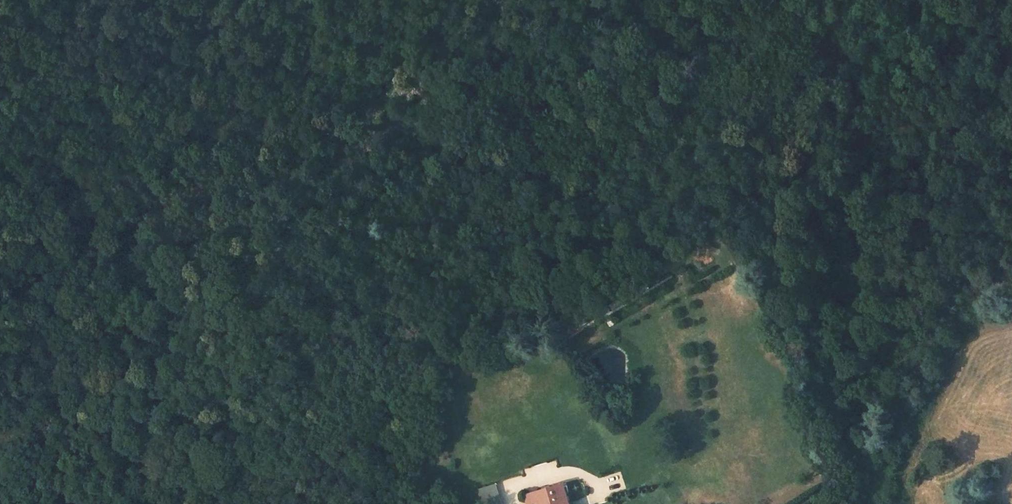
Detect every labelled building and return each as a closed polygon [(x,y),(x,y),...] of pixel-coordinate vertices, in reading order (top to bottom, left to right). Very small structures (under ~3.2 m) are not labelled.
[(484,503),(487,503),(503,499),(498,483),(479,489),(484,503)] [(526,498),(528,503),(569,503),(564,487),(526,498)]
